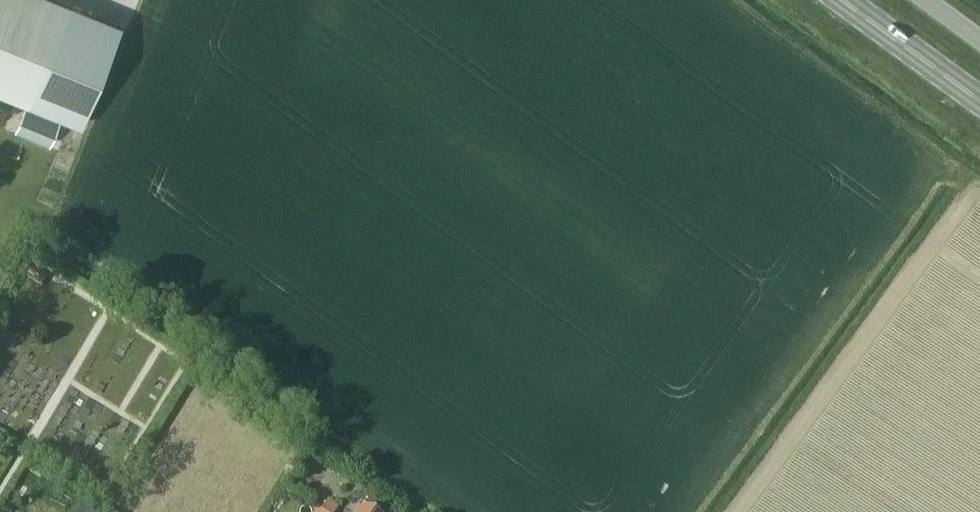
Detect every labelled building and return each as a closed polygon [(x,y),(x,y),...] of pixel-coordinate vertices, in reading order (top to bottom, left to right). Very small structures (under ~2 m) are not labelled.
[(82,123),(122,24),(63,0),(0,0),(0,90),(82,123)] [(50,144),(60,118),(26,104),(15,130),(50,144)] [(41,285),(46,278),(31,268),(26,275),(41,285)] [(321,511),(322,511),(335,511),(338,508),(328,501),(321,511)]
